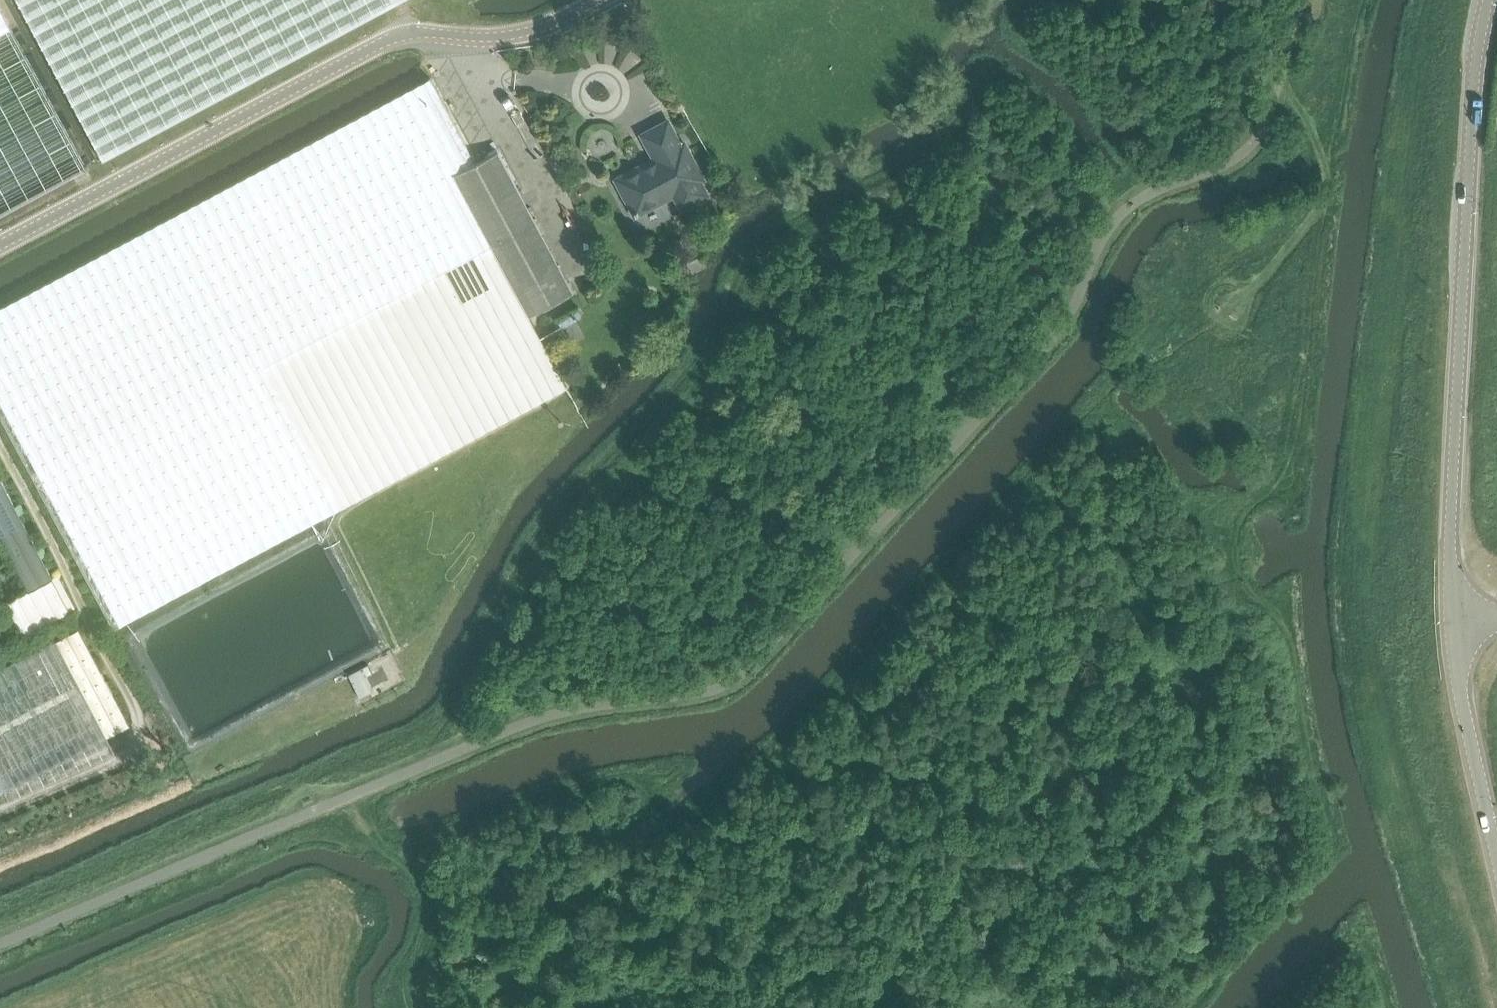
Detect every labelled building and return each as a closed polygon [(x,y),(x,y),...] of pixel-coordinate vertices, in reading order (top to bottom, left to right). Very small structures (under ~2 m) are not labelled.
[(102,160),(401,0),(17,0),(102,160)] [(86,169),(0,10),(0,215),(86,169)] [(429,77),(52,278),(0,306),(0,416),(114,627),(566,389),(528,317),(573,293),(497,152),(475,163),(430,78),(429,77)] [(635,215),(684,189),(691,203),(706,195),(699,181),(702,179),(683,143),(680,145),(667,121),(642,135),(655,159),(616,180),(635,215)] [(576,319),(565,326),(574,340),(585,334),(576,319)] [(28,589),(6,601),(23,634),(75,607),(58,575),(52,577),(0,477),(0,537),(28,589)] [(129,724),(78,627),(0,668),(0,793),(129,724)] [(368,663),(349,673),(353,682),(373,672),(368,663)]
